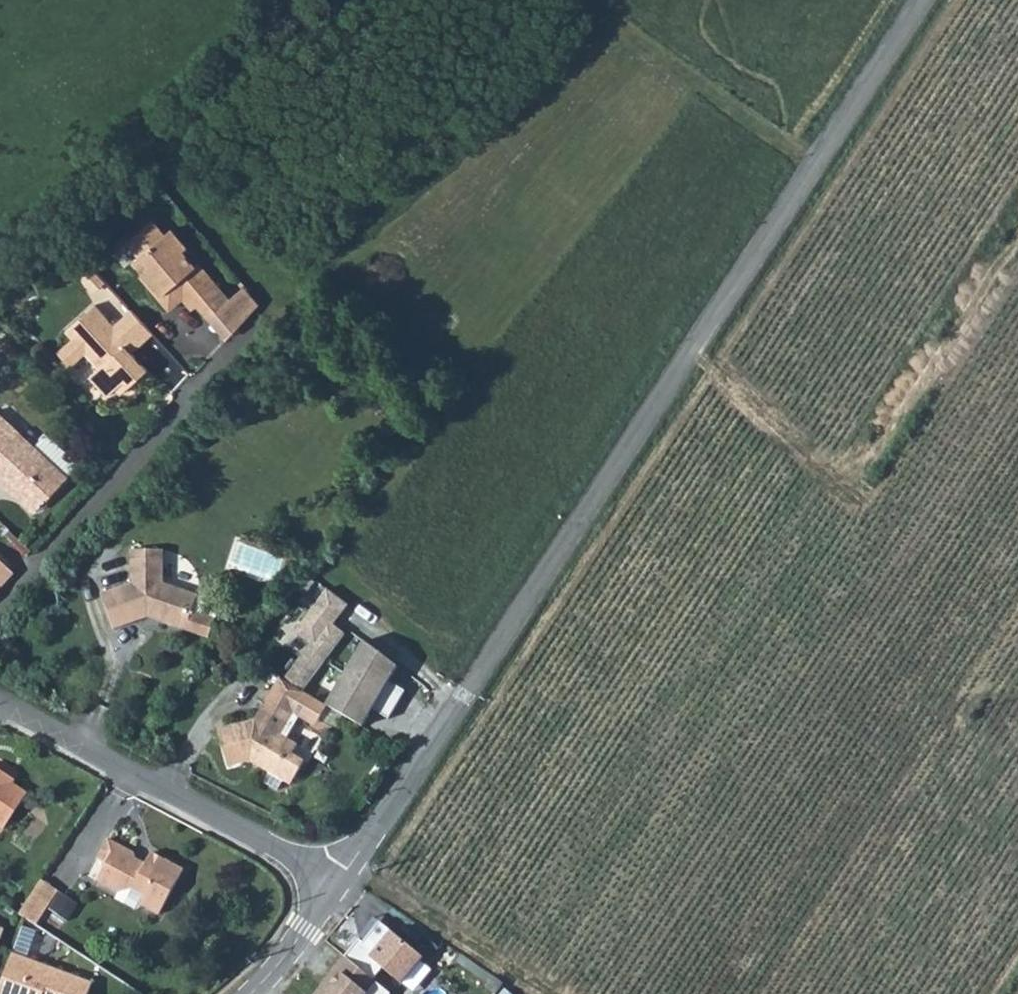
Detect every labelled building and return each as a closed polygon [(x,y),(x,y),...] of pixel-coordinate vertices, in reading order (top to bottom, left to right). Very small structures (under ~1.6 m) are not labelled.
[(164,234),(151,219),(126,240),(139,255),(133,260),(143,272),(161,293),(158,296),(169,308),(183,297),(192,308),(198,304),(208,315),(229,298),(198,261),(194,264),(182,250),(186,246),(171,228),(164,234)] [(105,280),(76,248),(65,259),(93,290),(105,280)] [(161,293),(143,272),(140,274),(158,296),(161,293)] [(229,298),(208,315),(227,338),(259,301),(245,284),(229,298)] [(152,332),(131,308),(114,324),(95,304),(66,330),(73,338),(58,351),(71,365),(86,352),(99,366),(89,375),(107,395),(115,387),(120,393),(147,368),(131,351),(152,332)] [(17,485),(39,506),(80,462),(45,432),(33,447),(0,416),(0,479),(12,491),(17,485)] [(12,491),(33,511),(39,506),(17,485),(12,491)] [(187,611),(193,593),(163,583),(163,551),(130,550),(130,584),(100,594),(112,629),(149,618),(206,638),(212,620),(187,611)] [(13,573),(0,561),(0,587),(13,573)] [(330,590),(297,632),(315,645),(285,683),(305,695),(350,635),(339,626),(353,605),(330,590)] [(218,602),(193,593),(187,611),(212,620),(218,602)] [(364,642),(326,707),(362,727),(372,710),(388,720),(404,692),(388,683),(397,668),(364,642)] [(281,681),(266,707),(256,723),(215,733),(225,770),(247,764),(266,775),(261,784),(274,791),(279,782),(290,788),(304,766),(292,758),(298,749),(289,743),(303,719),(313,725),(321,721),(328,708),(326,707),(305,695),(285,683),(281,681)] [(3,829),(26,792),(13,783),(15,780),(0,769),(0,827),(3,829)] [(97,879),(115,890),(130,885),(145,894),(140,903),(160,913),(185,869),(152,851),(145,863),(143,868),(133,862),(136,858),(133,850),(110,837),(97,858),(106,863),(97,879)] [(136,858),(133,862),(143,868),(145,863),(136,858)] [(40,880),(18,913),(35,924),(57,891),(40,880)] [(74,907),(58,896),(49,908),(66,919),(74,907)] [(374,917),(343,955),(359,939),(363,942),(380,922),(374,917)] [(359,939),(343,955),(373,980),(382,968),(402,983),(423,957),(380,922),(363,942),(359,939)] [(0,983),(0,993),(87,993),(92,982),(12,952),(0,983)] [(343,955),(325,981),(331,985),(323,993),(364,993),(375,981),(373,980),(343,955)] [(331,985),(325,981),(316,993),(323,993),(331,985)]
